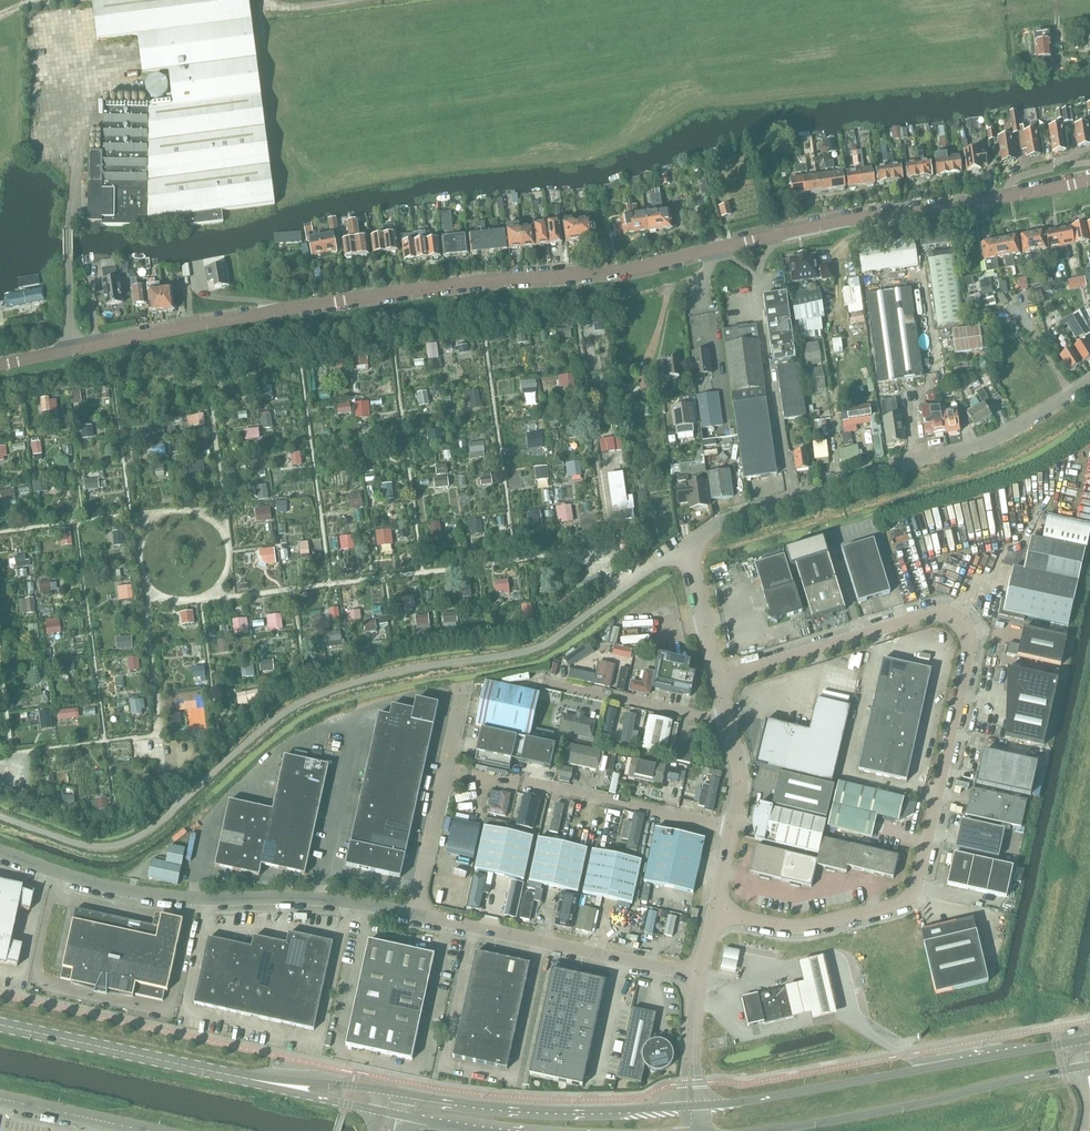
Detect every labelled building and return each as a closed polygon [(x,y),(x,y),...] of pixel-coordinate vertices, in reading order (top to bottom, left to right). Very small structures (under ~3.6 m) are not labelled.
[(103,154),(89,154),(88,223),(102,223),(102,225),(148,226),(148,221),(189,216),(190,227),(223,223),(222,212),(275,205),(261,97),(251,22),(251,20),(249,0),(122,0),(93,4),(98,41),(138,36),(143,74),(169,71),(173,101),(150,104),(103,103),(103,154)] [(1037,60),(1038,60),(1039,61),(1044,61),(1045,59),(1051,58),(1049,41),(1041,42),(1040,34),(1034,34),(1037,60)] [(156,78),(152,79),(148,83),(146,87),(147,92),(149,97),(153,99),(158,100),(163,99),(167,95),(168,90),(168,85),(165,81),(161,78),(156,78)] [(1062,110),(1063,119),(1063,120),(1070,119),(1068,109),(1062,110)] [(1078,147),(1089,145),(1089,137),(1088,123),(1074,125),(1078,147)] [(1049,126),(1053,152),(1066,150),(1062,124),(1049,126)] [(907,139),(906,128),(899,129),(900,139),(907,139)] [(987,130),(989,141),(995,140),(994,129),(987,130)] [(1026,150),(1027,157),(1041,155),(1036,129),(1019,132),(1022,151),(1026,150)] [(998,137),(1002,162),(1015,160),(1011,135),(998,137)] [(836,137),(829,137),(829,151),(837,151),(836,137)] [(916,149),(918,162),(920,178),(926,177),(927,179),(930,178),(931,177),(932,177),(930,160),(924,161),(923,148),(916,149)] [(857,153),(856,153),(861,186),(867,185),(867,187),(873,186),(873,185),(875,184),(873,168),(864,169),(861,150),(857,151),(857,153)] [(978,154),(978,150),(964,152),(967,171),(972,171),(974,173),(978,172),(979,170),(981,170),(980,167),(987,166),(985,153),(978,154)] [(861,186),(856,153),(852,153),(855,170),(846,172),(848,188),(850,188),(850,189),(856,188),(856,187),(861,186)] [(888,166),(890,182),(896,181),(897,182),(900,182),(901,181),(903,180),(901,164),(894,165),(892,153),(888,154),(887,154),(888,161),(888,166)] [(949,174),(947,158),(946,154),(934,155),(935,160),(934,160),(936,176),(938,176),(939,177),(942,177),(943,175),(949,174)] [(960,156),(947,158),(949,174),(955,174),(956,175),(959,174),(960,173),(962,173),(960,156)] [(920,178),(918,162),(905,164),(907,180),(909,180),(910,181),(913,180),(913,179),(920,178)] [(806,165),(802,165),(797,166),(798,173),(807,172),(806,165)] [(890,182),(888,166),(875,168),(877,184),(879,184),(880,185),(883,184),(884,183),(890,182)] [(843,172),(830,174),(832,190),(838,189),(838,191),(844,190),(844,188),(845,188),(843,172)] [(830,174),(817,175),(819,193),(827,192),(826,191),(832,190),(830,174)] [(817,175),(803,177),(805,194),(811,193),(811,194),(819,193),(817,175)] [(772,198),(767,177),(757,179),(761,200),(772,198)] [(805,194),(803,177),(790,179),(792,195),(794,195),(794,196),(800,196),(800,194),(805,194)] [(659,194),(654,195),(660,230),(672,228),(670,211),(662,213),(659,194)] [(652,214),(646,215),(648,232),(660,230),(654,195),(649,195),(652,214)] [(636,234),(632,206),(631,198),(626,199),(628,214),(629,214),(629,217),(622,219),(623,225),(616,226),(618,237),(636,234)] [(635,205),(632,206),(636,234),(648,232),(646,215),(639,216),(638,212),(637,212),(637,208),(635,205)] [(720,207),(722,217),(731,215),(728,205),(720,207)] [(453,231),(452,224),(451,212),(441,213),(444,233),(448,232),(449,238),(441,239),(443,257),(445,257),(446,258),(449,257),(450,256),(456,255),(454,237),(453,231)] [(358,221),(352,222),(357,256),(361,256),(363,257),(367,256),(368,255),(369,255),(367,238),(360,238),(358,221)] [(481,228),(481,234),(483,252),(489,252),(491,253),(493,253),(494,251),(496,251),(494,233),(486,234),(484,221),(480,222),(481,228)] [(590,221),(577,223),(579,241),(585,240),(587,241),(590,241),(591,239),(592,239),(590,221)] [(309,242),(312,257),(337,252),(336,245),(340,244),(337,222),(332,223),(334,235),(318,238),(318,240),(310,242),(309,242)] [(357,256),(352,222),(347,222),(349,240),(343,241),(345,258),(346,258),(347,259),(351,258),(353,257),(357,256)] [(579,241),(577,223),(564,225),(567,243),(568,243),(570,244),(573,243),(574,242),(579,241)] [(311,224),(304,225),(305,233),(308,232),(312,231),(311,224)] [(522,248),(520,230),(519,224),(506,226),(509,250),(522,248)] [(559,224),(547,225),(550,245),(551,245),(552,246),(555,246),(557,244),(562,243),(559,224)] [(1072,227),(1075,245),(1089,242),(1085,224),(1079,226),(1077,225),(1074,225),(1073,227),(1072,227)] [(550,245),(547,225),(535,227),(537,247),(539,246),(540,248),(543,247),(544,246),(550,245)] [(396,234),(395,227),(383,228),(384,235),(386,252),(391,252),(393,253),(396,252),(397,251),(398,251),(396,234)] [(1063,229),(1058,230),(1064,261),(1069,260),(1066,246),(1073,245),(1070,227),(1069,228),(1067,227),(1064,227),(1063,229)] [(533,229),(520,230),(522,248),(528,248),(529,249),(532,248),(534,247),(535,247),(533,229)] [(1064,261),(1058,230),(1053,231),(1051,230),(1048,230),(1047,232),(1045,231),(1049,250),(1056,248),(1059,262),(1064,261)] [(494,233),(496,251),(502,250),(503,251),(506,251),(507,250),(509,249),(507,231),(494,233)] [(425,233),(426,241),(429,259),(434,258),(435,259),(438,259),(439,257),(441,257),(439,239),(431,240),(431,232),(425,233)] [(1036,234),(1032,235),(1038,265),(1042,264),(1039,251),(1047,249),(1044,232),(1042,233),(1040,232),(1038,232),(1036,234)] [(416,260),(414,242),(413,233),(408,233),(410,243),(402,243),(404,261),(406,261),(407,262),(410,262),(411,261),(416,260)] [(483,252),(481,234),(469,236),(471,254),(473,254),(474,255),(477,254),(478,253),(483,252)] [(303,235),(274,236),(274,246),(303,245),(303,235)] [(386,252),(384,235),(371,237),(373,254),(375,254),(377,255),(379,255),(380,253),(386,252)] [(414,242),(416,260),(422,259),(423,260),(426,260),(427,259),(429,259),(426,241),(419,242),(418,235),(414,235),(414,242)] [(1038,265),(1032,235),(1027,236),(1025,235),(1023,235),(1022,237),(1020,237),(1023,254),(1030,252),(1033,266),(1038,265)] [(467,236),(454,237),(456,255),(462,255),(463,256),(466,256),(467,254),(469,254),(467,236)] [(1010,239),(1005,240),(1010,268),(1014,267),(1012,256),(1020,254),(1017,238),(1015,238),(1014,237),(1011,238),(1010,239)] [(995,242),(993,242),(996,259),(1004,257),(1006,269),(1010,268),(1005,240),(1000,241),(998,240),(996,240),(995,242)] [(860,249),(863,273),(918,265),(915,242),(860,249)] [(996,259),(993,242),(989,243),(987,242),(984,243),(983,244),(981,244),(987,273),(999,270),(996,259)] [(304,259),(310,258),(307,244),(301,245),(304,259)] [(928,255),(930,268),(938,326),(964,322),(954,252),(928,255)] [(792,257),(789,258),(789,259),(792,282),(819,279),(819,277),(822,277),(822,278),(833,277),(831,263),(830,263),(821,264),(820,264),(821,267),(817,267),(816,255),(816,254),(815,254),(815,255),(806,256),(806,255),(801,255),(801,257),(792,258),(792,257)] [(229,285),(226,265),(205,269),(208,282),(214,281),(215,288),(229,285)] [(103,287),(106,302),(107,302),(108,306),(121,304),(121,300),(122,299),(119,280),(115,280),(115,276),(117,275),(116,268),(102,270),(105,287),(103,287)] [(129,272),(133,306),(147,304),(145,287),(137,288),(136,279),(133,272),(129,272)] [(965,284),(974,284),(973,275),(964,276),(965,284)] [(860,277),(849,278),(850,286),(844,287),(846,306),(850,305),(850,312),(863,310),(860,277)] [(1013,279),(1016,291),(1028,289),(1025,277),(1013,279)] [(980,289),(981,289),(982,295),(993,293),(990,280),(986,281),(985,278),(978,279),(980,289)] [(163,313),(160,293),(159,285),(155,285),(154,280),(147,281),(148,286),(147,286),(148,294),(150,314),(152,314),(153,315),(157,315),(157,313),(163,313)] [(820,289),(791,295),(794,309),(793,309),(796,323),(795,323),(796,331),(811,329),(812,331),(822,330),(821,318),(824,318),(820,289)] [(866,295),(878,383),(923,377),(910,289),(866,295)] [(173,291),(160,293),(163,313),(168,312),(169,313),(173,313),(174,311),(175,311),(173,291)] [(44,292),(5,298),(7,310),(46,304),(44,292)] [(763,296),(773,363),(796,360),(786,293),(763,296)] [(986,308),(985,299),(981,300),(979,294),(969,297),(973,311),(986,308)] [(174,298),(175,306),(182,305),(181,296),(174,298)] [(993,296),(985,299),(986,308),(996,305),(993,296)] [(1084,324),(1085,323),(1080,314),(1073,318),(1084,335),(1089,332),(1084,324)] [(1060,329),(1067,325),(1079,344),(1073,348),(1083,363),(1089,359),(1089,350),(1084,341),(1086,340),(1072,316),(1058,325),(1060,329)] [(35,324),(36,332),(49,330),(47,323),(35,324)] [(555,337),(573,337),(572,324),(554,325),(555,337)] [(723,330),(733,404),(766,399),(756,325),(723,330)] [(1063,333),(1060,329),(1058,325),(1045,333),(1050,341),(1063,333)] [(952,331),(956,354),(983,350),(983,349),(991,348),(988,327),(979,328),(979,327),(952,331)] [(835,351),(844,351),(843,338),(834,339),(835,351)] [(428,343),(429,358),(440,357),(438,342),(428,343)] [(818,343),(798,346),(806,392),(826,389),(821,358),(818,343)] [(1075,369),(1075,368),(1080,365),(1071,349),(1060,356),(1069,371),(1071,371),(1072,371),(1075,369)] [(709,363),(708,351),(692,353),(695,376),(712,374),(710,363),(709,363)] [(677,358),(660,360),(663,378),(680,376),(678,359),(677,358)] [(777,367),(784,420),(806,417),(799,364),(777,367)] [(561,374),(563,390),(577,388),(574,372),(561,374)] [(521,387),(538,387),(537,379),(521,379),(521,387)] [(653,390),(655,401),(668,399),(667,388),(653,390)] [(72,403),(83,402),(81,389),(71,390),(72,403)] [(468,408),(482,406),(480,389),(465,391),(468,408)] [(976,392),(983,403),(988,400),(982,389),(976,392)] [(419,391),(420,405),(430,404),(429,390),(419,391)] [(717,391),(696,394),(701,428),(722,425),(717,391)] [(926,393),(928,401),(937,400),(936,391),(926,393)] [(50,396),(41,397),(41,411),(50,411),(50,396)] [(766,399),(733,404),(744,479),(777,475),(766,399)] [(902,427),(900,416),(897,416),(895,400),(881,402),(887,443),(904,440),(903,432),(905,431),(904,427),(902,427)] [(357,401),(357,414),(367,414),(367,401),(357,401)] [(338,403),(339,414),(353,412),(351,402),(338,403)] [(946,434),(943,414),(941,404),(921,408),(925,435),(932,434),(932,436),(946,434)] [(673,417),(672,418),(672,423),(674,425),(674,427),(693,424),(690,405),(672,408),(673,417)] [(857,425),(872,423),(871,415),(869,405),(854,407),(857,425)] [(967,415),(974,427),(991,417),(984,405),(967,415)] [(853,425),(857,425),(854,407),(847,409),(847,412),(841,413),(843,421),(841,422),(841,427),(853,425)] [(262,414),(265,428),(274,426),(271,412),(262,414)] [(956,412),(943,414),(946,434),(959,432),(956,412)] [(205,413),(188,415),(189,425),(206,424),(205,413)] [(871,415),(872,423),(872,428),(871,428),(875,457),(883,456),(878,414),(871,415)] [(815,419),(817,436),(829,434),(827,417),(815,419)] [(82,437),(94,437),(94,424),(82,425),(82,437)] [(854,429),(853,425),(841,427),(842,431),(845,446),(853,445),(850,430),(854,429)] [(246,428),(246,438),(261,438),(260,427),(246,428)] [(445,440),(444,428),(429,429),(430,441),(445,440)] [(529,442),(544,440),(543,431),(528,432),(529,442)] [(622,436),(601,438),(602,452),(623,450),(622,436)] [(153,442),(158,456),(170,452),(166,438),(153,442)] [(717,438),(704,439),(705,450),(717,450),(717,438)] [(32,455),(42,454),(41,440),(32,441),(32,455)] [(470,442),(471,457),(486,457),(485,441),(470,442)] [(810,443),(815,462),(822,460),(818,441),(810,443)] [(840,451),(843,463),(861,458),(860,457),(862,456),(861,450),(859,451),(857,446),(840,451)] [(801,452),(794,453),(796,471),(809,469),(807,459),(813,458),(812,451),(806,452),(806,450),(801,451),(801,452)] [(302,451),(291,452),(292,466),(303,465),(302,451)] [(190,474),(206,473),(204,459),(188,461),(190,474)] [(568,475),(583,474),(581,460),(567,461),(568,475)] [(535,466),(537,479),(550,478),(549,465),(535,466)] [(707,473),(710,500),(733,497),(729,470),(707,473)] [(633,496),(626,497),(622,473),(608,475),(613,512),(634,509),(633,496)] [(449,476),(435,476),(435,487),(450,486),(449,476)] [(85,479),(85,489),(99,489),(99,478),(85,479)] [(48,492),(48,479),(34,480),(34,492),(48,492)] [(638,490),(640,503),(647,501),(645,488),(645,489),(644,481),(637,482),(638,490)] [(394,498),(393,482),(383,483),(384,498),(394,498)] [(679,503),(690,501),(691,509),(693,509),(694,510),(699,509),(700,508),(708,507),(705,483),(688,485),(688,486),(677,488),(679,503)] [(270,498),(268,484),(257,485),(258,499),(270,498)] [(3,499),(15,497),(13,488),(1,490),(3,499)] [(349,493),(350,507),(364,506),(362,491),(349,493)] [(278,500),(277,512),(288,512),(288,500),(278,500)] [(573,504),(559,505),(560,522),(574,521),(573,504)] [(256,507),(258,522),(273,519),(271,505),(256,507)] [(528,511),(530,524),(543,522),(541,509),(528,511)] [(482,518),(468,520),(471,534),(484,532),(482,518)] [(432,522),(432,536),(442,536),(442,522),(432,522)] [(72,545),(72,528),(61,528),(61,545),(72,545)] [(393,529),(378,529),(378,545),(393,545),(393,529)] [(124,531),(114,531),(115,545),(125,544),(124,531)] [(341,535),(341,549),(356,549),(356,535),(341,535)] [(823,539),(785,551),(787,554),(790,566),(795,565),(828,555),(823,539)] [(309,540),(300,541),(301,554),(310,553),(309,540)] [(842,550),(858,603),(867,600),(868,597),(879,594),(881,595),(881,596),(890,593),(874,540),(842,550)] [(1045,575),(1013,568),(1006,601),(1002,600),(998,615),(1024,621),(1025,616),(1068,626),(1085,550),(1052,543),(1045,575)] [(261,564),(277,563),(276,547),(260,548),(261,564)] [(31,565),(29,559),(26,560),(25,553),(14,555),(17,568),(31,565)] [(754,564),(770,614),(768,619),(777,624),(780,619),(802,612),(784,555),(754,564)] [(812,619),(812,620),(845,610),(845,609),(828,555),(795,565),(812,619)] [(17,568),(18,576),(27,575),(26,567),(17,568)] [(597,574),(582,585),(588,592),(602,581),(597,574)] [(504,594),(510,594),(510,578),(496,578),(496,590),(504,590),(504,594)] [(50,580),(38,581),(39,593),(51,592),(50,580)] [(117,586),(119,600),(135,598),(133,583),(117,586)] [(383,608),(383,585),(373,585),(373,608),(383,608)] [(471,585),(462,586),(464,599),(472,597),(471,585)] [(19,598),(20,613),(36,612),(34,597),(19,598)] [(525,616),(534,614),(531,602),(523,604),(525,616)] [(329,607),(331,621),(341,620),(339,606),(329,607)] [(676,606),(647,615),(650,625),(679,616),(676,606)] [(182,624),(196,622),(194,609),(181,611),(182,624)] [(348,611),(350,621),(363,618),(361,609),(348,611)] [(443,612),(444,622),(459,621),(458,610),(443,612)] [(284,628),(283,613),(267,615),(269,630),(284,628)] [(418,629),(432,627),(430,613),(416,615),(418,629)] [(233,619),(235,634),(250,632),(249,617),(233,619)] [(46,618),(46,633),(61,632),(60,618),(46,618)] [(366,620),(366,630),(378,629),(377,620),(366,620)] [(609,643),(616,644),(619,629),(613,627),(609,643)] [(1006,654),(1017,656),(1061,665),(1067,638),(1024,628),(1020,645),(1009,643),(1006,654)] [(324,631),(325,646),(343,644),(342,630),(324,631)] [(134,636),(118,636),(118,648),(134,648),(134,636)] [(229,652),(229,639),(218,640),(218,652),(229,652)] [(571,667),(595,649),(588,641),(564,658),(571,667)] [(615,646),(613,654),(630,657),(632,650),(615,646)] [(658,655),(651,687),(690,696),(694,674),(687,673),(690,662),(658,655)] [(141,670),(140,656),(129,657),(129,671),(141,670)] [(261,671),(275,670),(274,659),(261,659),(261,671)] [(883,659),(878,679),(903,685),(907,665),(883,659)] [(243,677),(256,676),(255,663),(243,664),(243,677)] [(616,666),(600,663),(596,686),(611,689),(616,666)] [(907,665),(903,685),(927,690),(931,670),(907,665)] [(195,666),(196,681),(206,680),(205,666),(195,666)] [(1005,733),(1005,737),(1044,745),(1058,680),(1007,669),(1007,683),(1016,685),(1006,733),(1005,733)] [(649,696),(653,674),(645,672),(642,682),(632,680),(629,692),(649,696)] [(878,679),(875,694),(899,700),(903,685),(878,679)] [(485,682),(476,725),(530,737),(539,694),(485,682)] [(903,685),(899,700),(924,705),(927,690),(903,685)] [(244,701),(259,696),(257,688),(241,693),(244,701)] [(875,694),(872,710),(896,715),(899,700),(875,694)] [(144,697),(130,700),(133,713),(147,710),(144,697)] [(755,765),(832,784),(850,707),(816,698),(809,730),(766,720),(755,765)] [(416,699),(414,710),(412,721),(434,726),(439,704),(416,699)] [(899,700),(896,715),(920,720),(924,705),(899,700)] [(392,705),(390,716),(390,717),(401,719),(412,721),(414,710),(392,705)] [(58,710),(59,719),(79,717),(78,707),(58,710)] [(41,728),(53,727),(51,710),(39,711),(41,728)] [(872,710),(868,725),(893,730),(896,715),(872,710)] [(182,723),(182,712),(171,711),(171,723),(182,723)] [(575,717),(563,714),(559,732),(592,739),(595,721),(583,719),(585,714),(576,712),(575,717)] [(613,737),(620,738),(626,714),(618,713),(613,737)] [(379,714),(376,725),(398,730),(401,719),(390,717),(390,716),(379,714)] [(627,714),(619,747),(629,749),(630,741),(632,732),(636,716),(627,714)] [(606,715),(601,739),(609,741),(614,717),(606,715)] [(896,715),(893,730),(917,735),(920,720),(896,715)] [(649,717),(642,750),(665,755),(672,722),(649,717)] [(401,719),(398,730),(431,737),(434,726),(412,721),(401,719)] [(376,725),(374,736),(396,741),(398,730),(376,725)] [(868,725),(865,740),(889,745),(893,730),(868,725)] [(555,745),(482,729),(475,762),(510,769),(512,760),(550,768),(555,745)] [(398,730),(396,741),(429,748),(431,737),(398,730)] [(893,730),(889,745),(913,750),(917,735),(893,730)] [(697,733),(689,732),(684,755),(678,753),(676,761),(690,764),(692,756),(697,733)] [(374,736),(372,747),(394,752),(396,741),(374,736)] [(865,740),(862,755),(886,760),(889,745),(865,740)] [(396,741),(394,752),(427,759),(429,748),(396,741)] [(889,745),(886,760),(910,766),(913,750),(889,745)] [(372,747),(369,758),(391,762),(394,752),(372,747)] [(605,756),(569,748),(565,765),(601,772),(605,756)] [(984,751),(976,784),(998,789),(1005,756),(984,751)] [(394,752),(391,762),(424,770),(427,759),(394,752)] [(858,771),(882,776),(886,760),(862,755),(858,771)] [(285,756),(282,767),(304,772),(307,761),(285,756)] [(1005,756),(998,789),(1014,792),(1022,760),(1005,756)] [(369,758),(365,779),(387,784),(391,762),(369,758)] [(668,767),(635,760),(631,781),(664,787),(668,767)] [(886,760),(882,776),(907,781),(910,766),(886,760)] [(1022,760),(1014,792),(1031,796),(1038,763),(1022,760)] [(329,766),(307,761),(304,772),(326,777),(329,766)] [(391,762),(387,784),(420,791),(424,770),(391,762)] [(282,767),(280,778),(302,783),(304,772),(282,767)] [(557,775),(570,778),(572,771),(558,768),(557,775)] [(669,778),(685,780),(687,770),(671,768),(669,778)] [(304,772),(302,783),(324,788),(326,777),(304,772)] [(780,773),(772,805),(827,818),(834,786),(780,773)] [(280,778),(277,789),(299,794),(302,783),(280,778)] [(365,779),(360,801),(382,806),(387,784),(365,779)] [(723,781),(713,779),(706,813),(716,815),(723,781)] [(904,800),(904,798),(838,782),(828,827),(872,837),(877,816),(892,819),(895,825),(913,815),(916,803),(904,800)] [(302,783),(299,794),(322,799),(324,788),(302,783)] [(387,784),(382,806),(415,813),(420,791),(387,784)] [(277,789),(275,800),(297,805),(299,794),(277,789)] [(966,812),(965,815),(1021,827),(1027,801),(971,789),(966,812)] [(511,795),(491,791),(486,814),(506,818),(511,795)] [(299,794),(297,805),(319,809),(322,799),(299,794)] [(62,795),(62,804),(76,804),(76,795),(62,795)] [(98,809),(109,808),(108,797),(97,797),(98,809)] [(275,800),(273,810),(271,821),(315,831),(319,809),(297,805),(275,800)] [(225,823),(247,828),(257,830),(262,808),(229,801),(225,823)] [(360,801),(357,812),(380,817),(382,806),(360,801)] [(527,830),(533,805),(523,804),(520,816),(510,814),(508,825),(527,830)] [(564,806),(555,804),(549,832),(558,834),(564,806)] [(764,839),(765,839),(764,841),(818,854),(826,821),(773,808),(773,807),(759,804),(755,818),(769,822),(766,834),(765,833),(764,839)] [(382,806),(380,817),(412,824),(415,813),(382,806)] [(262,808),(257,830),(268,832),(271,821),(273,810),(262,808)] [(357,812),(355,823),(377,827),(380,817),(357,812)] [(647,817),(636,814),(629,846),(628,851),(639,854),(647,817)] [(380,817),(377,827),(410,835),(412,824),(380,817)] [(483,824),(490,825),(506,829),(507,823),(485,818),(483,824)] [(447,850),(446,853),(473,859),(480,826),(453,820),(448,842),(447,850)] [(955,848),(998,858),(1005,830),(961,820),(955,848)] [(271,821),(268,832),(266,843),(277,845),(288,848),(298,850),(310,853),(315,831),(271,821)] [(222,834),(244,838),(247,828),(225,823),(222,834)] [(355,823),(353,833),(375,838),(377,827),(355,823)] [(377,827),(375,838),(408,845),(410,835),(377,827)] [(475,870),(524,880),(533,837),(484,827),(475,870)] [(242,849),(237,871),(259,876),(262,865),(261,865),(266,843),(268,832),(257,830),(247,828),(244,838),(242,849)] [(644,883),(693,893),(705,839),(656,828),(649,861),(644,883)] [(353,833),(350,844),(372,849),(375,838),(353,833)] [(220,844),(231,847),(242,849),(244,838),(222,834),(220,844)] [(375,838),(372,849),(405,856),(408,845),(375,838)] [(529,882),(553,887),(578,892),(587,849),(538,838),(529,882)] [(838,842),(822,838),(817,860),(816,865),(816,866),(826,868),(826,871),(830,872),(838,842)] [(868,849),(838,842),(830,872),(835,873),(836,870),(847,873),(848,867),(863,871),(868,849)] [(277,845),(266,843),(261,865),(262,865),(272,867),(277,845)] [(215,866),(226,869),(231,847),(220,844),(215,866)] [(346,866),(368,871),(372,849),(350,844),(346,866)] [(288,848),(277,845),(272,867),(283,870),(288,848)] [(152,860),(148,878),(178,884),(178,883),(185,849),(170,846),(166,863),(152,860)] [(760,878),(765,879),(772,849),(756,846),(750,873),(761,875),(760,878)] [(226,869),(237,871),(242,849),(231,847),(226,869)] [(298,850),(288,848),(283,870),(294,872),(298,850)] [(372,849),(368,871),(401,878),(405,856),(372,849)] [(770,877),(780,880),(787,853),(772,849),(765,879),(769,880),(770,877)] [(883,853),(868,849),(863,871),(877,875),(877,877),(883,853)] [(305,875),(310,853),(298,850),(294,872),(305,875)] [(592,850),(583,894),(632,904),(641,861),(592,850)] [(790,885),(795,886),(802,857),(787,853),(780,880),(791,883),(790,885)] [(898,857),(883,853),(877,877),(878,875),(893,878),(898,857)] [(947,885),(967,890),(974,858),(954,854),(947,885)] [(817,860),(802,857),(795,886),(800,887),(800,885),(811,887),(816,866),(816,865),(817,860)] [(967,890),(986,894),(993,863),(974,858),(967,890)] [(993,863),(986,894),(1006,898),(1013,867),(993,863)] [(474,875),(468,909),(479,910),(486,877),(474,875)] [(467,882),(452,879),(451,885),(465,888),(467,882)] [(16,966),(21,945),(9,943),(17,909),(29,911),(32,894),(31,894),(31,895),(0,883),(0,962),(16,966)] [(536,894),(526,892),(520,920),(530,922),(536,894)] [(579,896),(561,892),(554,927),(572,930),(579,896)] [(594,931),(597,908),(580,906),(577,929),(594,931)] [(73,984),(96,989),(96,991),(97,989),(107,991),(107,993),(107,991),(131,997),(133,997),(134,995),(163,1001),(165,991),(168,991),(183,920),(162,916),(159,927),(127,920),(76,909),(60,979),(71,981),(71,983),(73,984)] [(691,917),(697,918),(699,910),(692,909),(691,917)] [(644,922),(629,918),(625,932),(640,936),(644,922)] [(976,931),(973,919),(921,931),(924,944),(936,994),(988,982),(976,931)] [(194,1004),(314,1030),(333,943),(289,933),(286,944),(254,937),(252,948),(208,938),(194,1004)] [(368,941),(363,967),(380,971),(385,945),(368,941)] [(401,948),(385,945),(380,971),(396,975),(401,948)] [(722,967),(736,971),(742,950),(727,946),(722,967)] [(401,948),(396,975),(412,978),(418,952),(401,948)] [(418,952),(412,978),(429,982),(434,955),(418,952)] [(476,952),(453,1057),(507,1069),(530,964),(476,952)] [(826,961),(802,966),(807,986),(787,990),(794,1021),(815,1016),(816,1023),(839,1018),(826,961)] [(363,967),(359,985),(392,992),(396,975),(380,971),(363,967)] [(530,1075),(583,1086),(605,981),(552,970),(530,1075)] [(396,975),(392,992),(425,999),(429,982),(412,978),(396,975)] [(359,985),(355,1002),(388,1009),(392,992),(359,985)] [(787,989),(788,988),(787,987),(786,987),(786,988),(758,995),(758,994),(757,994),(757,995),(743,998),(742,998),(741,998),(741,999),(741,1000),(742,999),(748,1025),(747,1025),(748,1026),(749,1026),(749,1025),(764,1022),(764,1024),(763,1024),(764,1024),(764,1025),(765,1025),(765,1024),(793,1018),(794,1018),(794,1017),(794,1016),(793,1017),(787,989)] [(392,992),(388,1009),(421,1016),(425,999),(392,992)] [(355,1002),(351,1019),(384,1026),(388,1009),(355,1002)] [(388,1009),(384,1026),(417,1034),(421,1016),(388,1009)] [(673,1055),(671,1048),(667,1044),(661,1041),(655,1041),(650,1043),(656,1014),(632,1009),(617,1078),(641,1083),(645,1065),(650,1070),(656,1072),(663,1071),(669,1067),(673,1061),(673,1055)] [(384,1026),(351,1019),(346,1046),(412,1060),(417,1034),(384,1026)] [(335,1130),(342,1130),(346,1118),(343,1117),(340,1116),(335,1130)]
